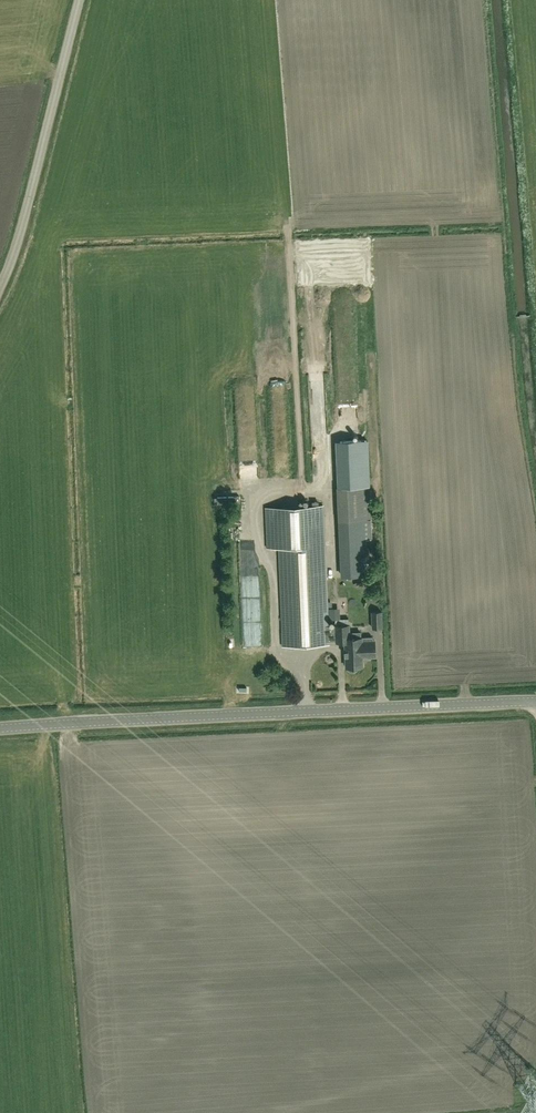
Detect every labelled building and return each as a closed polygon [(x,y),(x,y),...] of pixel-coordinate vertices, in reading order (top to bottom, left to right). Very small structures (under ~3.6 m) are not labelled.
[(312,362),(313,381),(326,381),(325,361),(312,362)] [(244,454),(246,485),(261,485),(260,454),(244,454)] [(342,576),(366,575),(363,486),(339,487),(342,576)] [(328,633),(323,506),(266,508),(267,548),(279,548),(283,646),(329,644),(329,641),(336,641),(336,642),(345,642),(346,667),(348,667),(348,668),(349,670),(352,671),(354,671),(356,670),(357,668),(357,666),(363,666),(362,657),(375,657),(375,640),(373,640),(373,638),(372,637),(361,637),(360,632),(349,632),(349,625),(335,625),(336,632),(328,633)] [(329,608),(329,619),(340,619),(340,608),(329,608)] [(373,628),(382,628),(382,611),(372,612),(373,628)]
